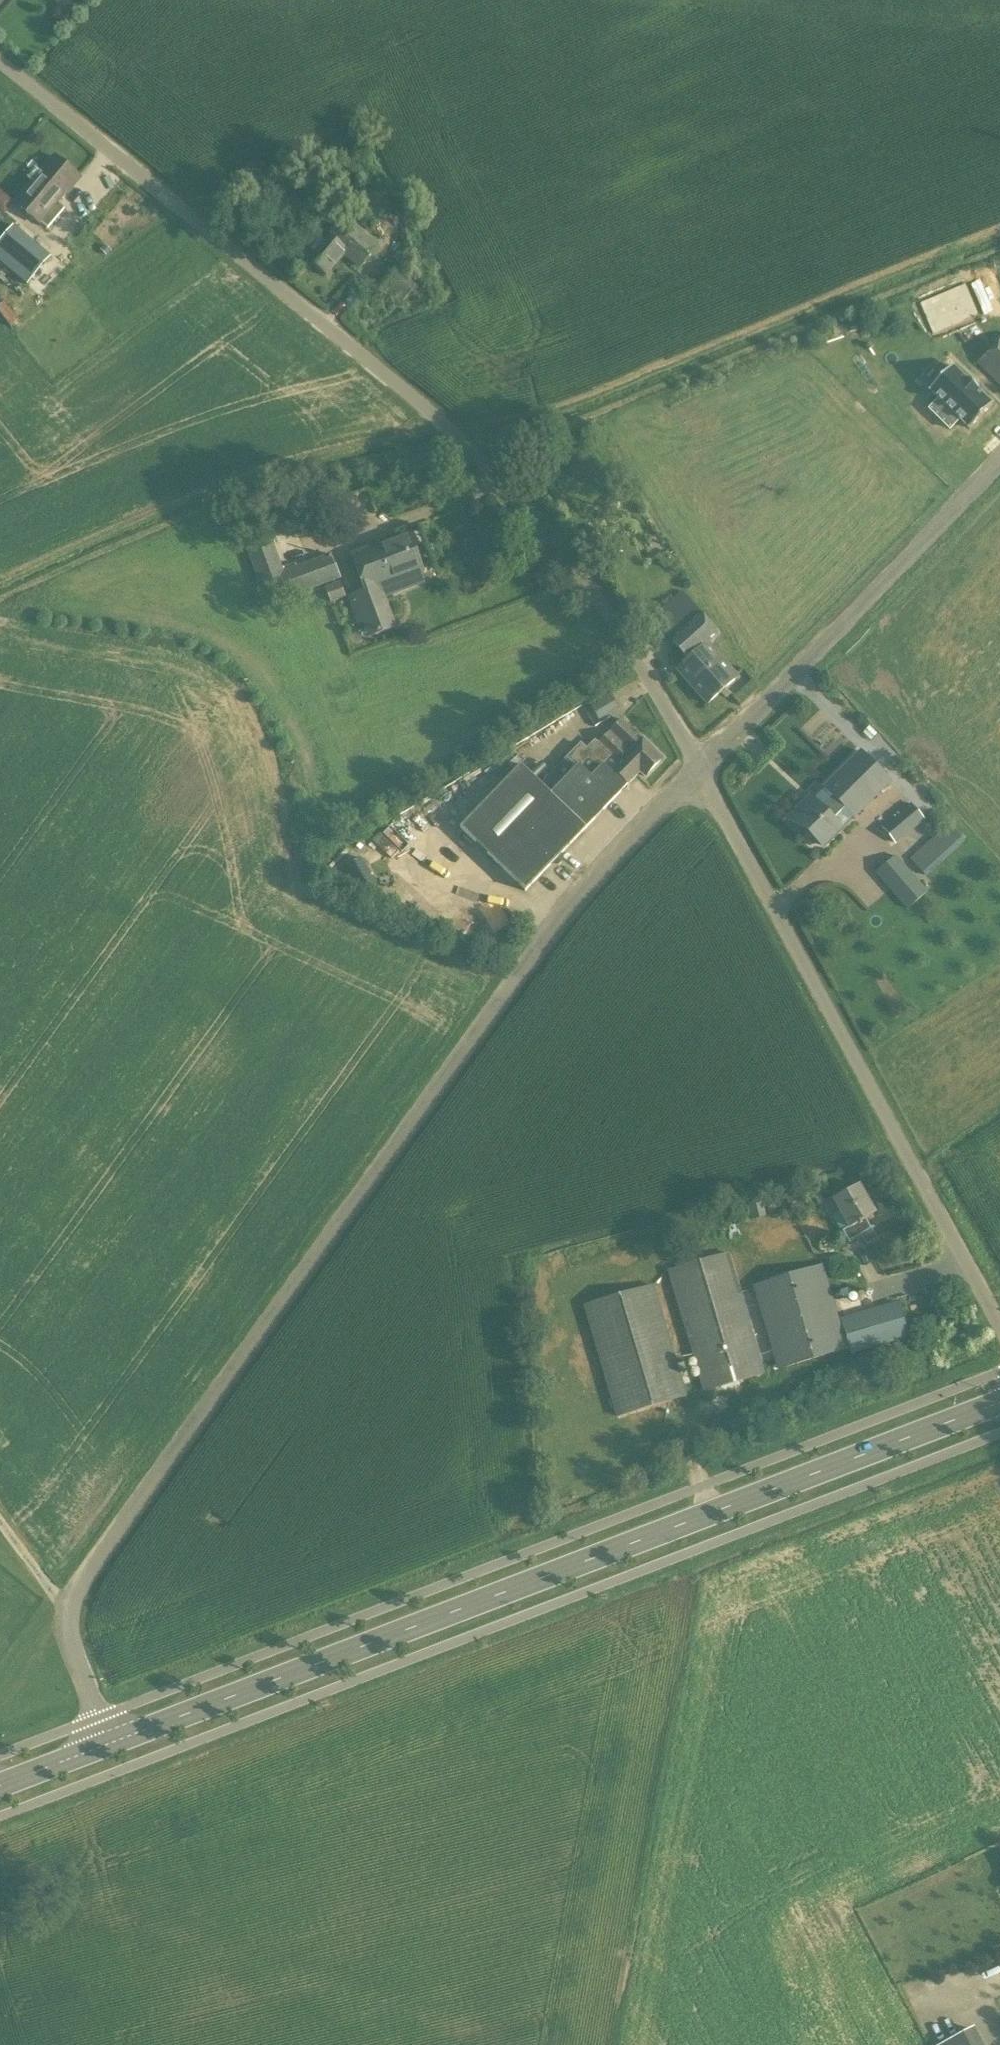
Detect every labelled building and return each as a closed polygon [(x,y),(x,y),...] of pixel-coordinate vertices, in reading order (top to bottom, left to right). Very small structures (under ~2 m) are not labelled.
[(39,222),(78,176),(55,157),(16,203),(39,222)] [(14,203),(0,190),(0,209),(5,213),(6,212),(14,203)] [(375,192),(353,217),(369,231),(391,206),(375,192)] [(359,267),(378,245),(368,236),(345,216),(307,259),(326,276),(345,255),(359,267)] [(0,240),(0,262),(27,284),(50,256),(13,225),(0,240)] [(955,286),(909,306),(923,338),(969,318),(955,286)] [(978,362),(999,384),(999,340),(978,362)] [(998,411),(958,372),(935,396),(944,405),(934,415),(955,436),(965,425),(975,435),(998,411)] [(338,501),(343,522),(354,520),(349,499),(338,501)] [(365,591),(350,596),(351,599),(360,623),(364,622),(370,637),(395,627),(380,586),(423,570),(409,533),(352,555),(365,591)] [(331,555),(284,572),(273,542),(247,552),(267,603),(281,598),(296,594),(323,584),(339,577),(331,555)] [(729,668),(709,645),(720,636),(681,591),(650,618),(690,661),(679,670),(707,702),(742,672),(734,663),(729,668)] [(611,695),(591,707),(599,721),(619,709),(611,695)] [(628,784),(639,773),(645,776),(663,758),(642,738),(643,737),(622,718),(598,742),(595,740),(586,748),(580,743),(540,784),(520,766),(460,828),(525,892),(626,787),(625,786),(628,784)] [(813,796),(809,792),(791,811),(825,845),(840,830),(830,821),(844,807),(853,816),(890,779),(860,750),(813,796)] [(881,827),(896,844),(930,815),(924,808),(919,812),(911,802),(881,827)] [(909,857),(925,875),(964,840),(948,823),(909,857)] [(918,882),(895,855),(875,872),(890,891),(907,910),(927,891),(918,882)] [(363,858),(345,868),(360,893),(377,884),(363,858)] [(872,1230),(865,1218),(875,1213),(859,1186),(834,1200),(849,1226),(842,1230),(849,1242),(861,1235),(862,1237),(874,1259),(891,1249),(879,1226),(872,1230)] [(761,1203),(750,1206),(753,1219),(764,1216),(761,1203)] [(667,1269),(704,1391),(765,1373),(741,1292),(729,1251),(667,1269)] [(824,1266),(757,1286),(782,1368),(848,1348),(834,1300),(824,1266)] [(669,1402),(685,1398),(651,1284),(584,1304),(617,1417),(669,1402)] [(899,1302),(843,1318),(854,1353),(908,1337),(899,1302)] [(974,2026),(938,2044),(984,2044),(974,2026)]
